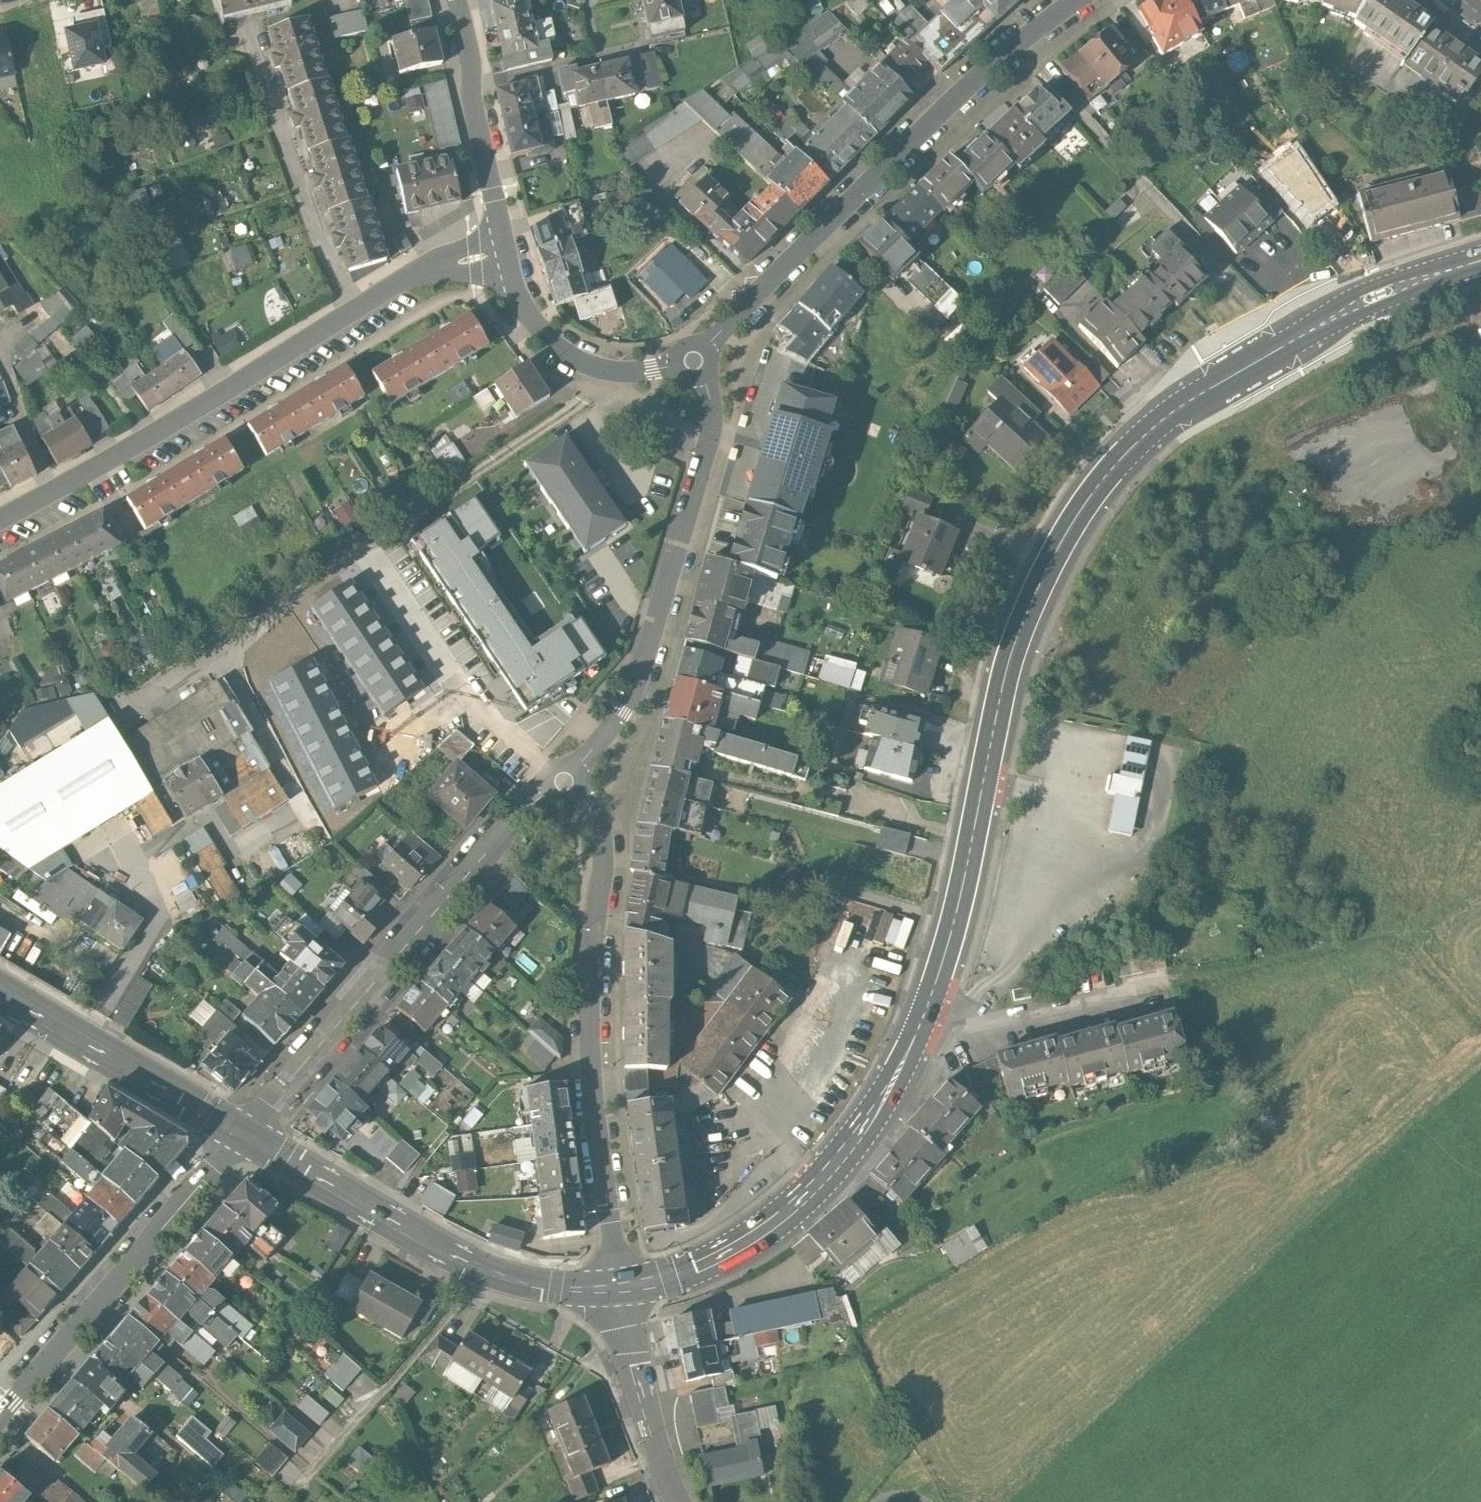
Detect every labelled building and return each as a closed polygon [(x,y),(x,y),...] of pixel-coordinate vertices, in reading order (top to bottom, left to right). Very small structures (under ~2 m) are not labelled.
[(142,14),(161,12),(160,0),(140,0),(142,14)] [(223,18),(283,5),(282,0),(219,0),(223,18)] [(394,5),(406,2),(410,22),(432,17),(428,0),(393,0),(394,5)] [(491,4),(498,31),(532,24),(527,1),(526,0),(508,0),(495,3),(491,4)] [(651,39),(684,32),(677,0),(643,0),(651,39)] [(867,0),(846,0),(843,2),(858,16),(870,3),(867,0)] [(949,5),(911,41),(928,58),(941,72),(1001,15),(988,0),(945,0),(949,5)] [(1001,15),(1017,0),(988,0),(1001,15)] [(1139,9),(1155,37),(1152,38),(1162,54),(1202,32),(1195,21),(1183,0),(1156,0),(1139,9)] [(1224,10),(1221,0),(1183,0),(1195,21),(1224,10)] [(1271,0),(1221,0),(1224,10),(1237,4),(1242,16),(1257,10),(1258,12),(1273,6),(1271,0)] [(1322,4),(1333,9),(1332,12),(1343,17),(1345,14),(1355,19),(1365,0),(1324,0),(1322,4)] [(1406,60),(1430,27),(1432,24),(1398,0),(1367,0),(1354,23),(1406,60)] [(74,31),(67,33),(75,70),(103,64),(100,49),(111,47),(103,10),(82,15),(82,19),(72,21),(74,31)] [(362,11),(328,18),(334,39),(367,31),(362,11)] [(829,11),(779,43),(801,64),(843,103),(866,80),(864,78),(865,76),(858,68),(844,83),(824,65),(828,60),(819,51),(848,30),(829,11)] [(306,17),(265,31),(286,92),(326,79),(306,17)] [(532,24),(498,31),(507,72),(551,62),(547,44),(555,42),(550,19),(532,24)] [(1480,75),(1480,65),(1430,27),(1406,60),(1422,71),(1420,73),(1432,83),(1430,87),(1455,105),(1462,96),(1465,97),(1480,75)] [(432,29),(391,39),(399,73),(440,63),(432,29)] [(1115,29),(1066,65),(1090,96),(1138,60),(1115,29)] [(0,34),(0,91),(17,87),(5,33),(0,34)] [(911,41),(908,39),(881,65),(901,85),(928,58),(911,41)] [(779,43),(720,82),(734,96),(741,91),(747,98),(791,65),(794,69),(801,64),(779,43)] [(637,55),(620,59),(621,63),(626,62),(631,81),(643,78),(639,64),(637,55)] [(654,61),(639,64),(643,78),(645,85),(660,81),(654,61)] [(621,63),(598,68),(606,102),(634,95),(631,81),(626,62),(621,63)] [(901,85),(881,65),(873,73),(870,71),(865,76),(864,78),(866,80),(843,103),(875,136),(913,98),(901,85)] [(575,68),(558,72),(564,95),(575,92),(571,74),(577,73),(575,68)] [(577,73),(571,74),(575,92),(579,108),(581,108),(585,128),(594,126),(594,129),(612,126),(606,102),(598,68),(577,73)] [(537,76),(519,80),(521,85),(526,84),(530,102),(542,99),(537,76)] [(422,83),(440,163),(452,160),(463,158),(445,78),(422,83)] [(345,137),(326,79),(286,92),(305,150),(345,137)] [(521,85),(496,91),(504,123),(533,116),(530,102),(526,84),(521,85)] [(419,87),(404,91),(410,114),(425,110),(419,87)] [(1049,91),(1045,95),(1039,88),(1013,111),(1044,144),(1074,118),(1049,91)] [(702,92),(684,103),(700,119),(715,133),(729,119),(702,92)] [(684,103),(639,132),(656,149),(664,142),(665,144),(673,138),(682,131),(683,132),(691,125),(692,126),(700,119),(684,103)] [(843,103),(812,134),(816,139),(799,156),(827,184),(875,136),(843,103)] [(1014,112),(987,136),(1013,165),(1017,168),(1043,143),(1014,112)] [(799,156),(795,153),(781,167),(772,159),(776,155),(734,114),(729,119),(715,133),(773,188),(799,212),(827,184),(799,156)] [(533,116),(504,123),(511,155),(535,149),(540,148),(536,130),(533,116)] [(548,128),(536,130),(540,148),(535,149),(536,154),(553,150),(548,128)] [(639,132),(611,150),(628,167),(637,160),(638,161),(646,155),(647,157),(656,149),(639,132)] [(987,136),(956,165),(972,183),(982,194),(1013,165),(987,136)] [(345,137),(305,150),(325,213),(366,200),(345,137)] [(1296,151),(1266,171),(1309,220),(1332,206),(1296,151)] [(948,157),(918,189),(941,212),(942,213),(972,183),(956,165),(948,157)] [(440,163),(397,172),(407,216),(462,203),(452,160),(440,163)] [(1419,178),(1359,194),(1372,242),(1459,219),(1452,190),(1447,174),(1420,181),(1419,178)] [(706,176),(680,204),(719,239),(732,226),(731,226),(718,213),(731,199),(706,176)] [(1459,219),(1460,221),(1480,215),(1480,183),(1452,190),(1459,219)] [(1259,205),(1241,184),(1223,200),(1255,236),(1273,220),(1259,205)] [(799,212),(773,188),(757,204),(755,202),(731,226),(732,226),(719,239),(746,265),(799,212)] [(918,189),(884,221),(906,245),(941,212),(918,189)] [(1284,210),(1271,194),(1259,205),(1273,220),(1284,210)] [(586,199),(559,208),(564,219),(581,214),(590,211),(586,199)] [(385,259),(366,200),(325,213),(345,272),(385,259)] [(1255,236),(1223,200),(1205,216),(1215,229),(1237,252),(1255,236)] [(1205,216),(1199,211),(1190,219),(1206,237),(1215,229),(1205,216)] [(564,219),(531,230),(538,252),(571,241),(588,236),(581,214),(564,219)] [(884,221),(858,245),(892,280),(906,267),(903,264),(914,253),(906,245),(884,221)] [(1194,256),(1168,228),(1152,243),(1152,250),(1161,259),(1146,273),(1174,303),(1177,307),(1211,275),(1204,267),(1196,267),(1189,260),(1194,256)] [(168,275),(191,265),(179,240),(154,250),(168,275)] [(571,241),(538,252),(549,285),(582,274),(571,241)] [(232,247),(235,268),(253,266),(250,244),(232,247)] [(706,282),(670,245),(654,261),(661,268),(646,282),(669,306),(684,292),(690,298),(706,282)] [(12,304),(18,315),(34,305),(27,294),(24,296),(0,255),(0,311),(12,304)] [(1071,261),(1046,286),(1061,301),(1085,277),(1071,261)] [(951,289),(924,264),(908,281),(934,306),(951,289)] [(863,295),(832,268),(799,305),(830,332),(863,295)] [(1136,292),(1128,299),(1124,294),(1111,306),(1139,336),(1150,325),(1151,327),(1161,318),(1159,317),(1174,303),(1146,273),(1133,285),(1136,288),(1136,292)] [(582,274),(549,285),(556,306),(574,300),(581,321),(618,309),(611,288),(588,295),(582,274)] [(81,308),(63,289),(41,307),(50,319),(13,349),(22,360),(39,346),(38,344),(81,308)] [(1111,306),(1105,299),(1080,322),(1119,364),(1144,341),(1139,336),(1111,306)] [(830,332),(799,305),(782,324),(798,339),(787,352),(805,361),(830,332)] [(199,350),(174,316),(163,324),(172,336),(173,336),(188,357),(199,350)] [(437,376),(486,347),(468,316),(419,345),(437,376)] [(230,331),(215,338),(220,349),(235,342),(230,331)] [(188,357),(173,336),(172,336),(151,352),(162,368),(158,371),(175,394),(201,376),(188,357)] [(1070,355),(1054,338),(1027,364),(1043,381),(1071,410),(1099,382),(1081,363),(1071,353),(1070,355)] [(14,367),(28,387),(58,366),(43,342),(39,346),(22,360),(14,367)] [(388,405),(437,376),(419,345),(370,374),(388,405)] [(1108,373),(1090,354),(1081,363),(1099,382),(1108,373)] [(158,371),(146,379),(134,363),(120,373),(133,390),(148,412),(175,394),(158,371)] [(549,398),(526,363),(495,384),(517,419),(549,398)] [(314,428),(364,400),(345,367),(295,396),(314,428)] [(133,390),(120,373),(111,380),(125,395),(133,390)] [(1028,397),(1003,374),(989,389),(999,399),(1005,393),(1019,406),(1028,397)] [(10,403),(1,377),(0,378),(0,409),(10,403)] [(488,387),(476,394),(482,407),(495,400),(488,387)] [(748,503),(795,518),(798,518),(807,488),(811,490),(827,435),(823,434),(832,403),(782,388),(766,440),(762,452),(763,452),(748,503)] [(1019,406),(1005,393),(999,399),(970,428),(969,427),(963,433),(966,436),(976,426),(1014,465),(1046,433),(1019,406)] [(110,429),(90,394),(77,402),(85,414),(76,419),(89,441),(110,429)] [(264,457),(314,428),(295,396),(245,424),(264,457)] [(34,419),(43,438),(58,464),(90,445),(89,441),(76,419),(69,408),(60,413),(54,402),(43,409),(45,413),(34,419)] [(12,427),(0,433),(0,470),(8,483),(11,488),(36,475),(12,427)] [(446,469),(464,460),(450,433),(432,442),(446,469)] [(566,437),(524,465),(585,554),(626,526),(566,437)] [(196,500),(246,471),(228,440),(177,469),(196,500)] [(145,530),(196,500),(177,469),(127,499),(145,530)] [(0,470),(0,487),(8,483),(0,470)] [(413,542),(528,708),(603,655),(575,615),(534,643),(473,555),(499,537),(473,500),(413,542)] [(795,518),(748,503),(740,529),(738,528),(735,539),(737,540),(729,566),(750,573),(776,581),(795,518)] [(103,513),(82,524),(98,556),(119,545),(116,538),(121,536),(116,526),(111,528),(103,513)] [(957,530),(920,515),(903,553),(893,549),(883,572),(896,577),(904,559),(926,569),(927,567),(939,572),(957,530)] [(98,556),(82,524),(59,536),(75,567),(98,556)] [(59,536),(36,547),(52,579),(75,567),(59,536)] [(52,579),(36,547),(14,558),(30,590),(52,579)] [(14,558),(0,565),(0,587),(7,601),(30,590),(14,558)] [(729,566),(708,560),(697,601),(740,613),(750,573),(729,566)] [(351,581),(309,609),(382,714),(423,686),(351,581)] [(740,613),(697,601),(686,642),(723,652),(729,629),(736,631),(741,614),(740,613)] [(941,643),(899,631),(884,681),(926,693),(941,643)] [(723,662),(683,650),(675,680),(714,691),(723,662)] [(827,652),(820,676),(862,689),(869,665),(827,652)] [(312,662),(271,683),(335,806),(375,786),(312,662)] [(237,706),(221,680),(172,710),(172,711),(164,716),(170,726),(178,721),(202,759),(165,782),(186,816),(221,795),(226,802),(217,807),(216,812),(232,836),(290,799),(270,768),(272,766),(251,732),(255,730),(239,705),(237,706)] [(714,691),(675,680),(664,721),(703,731),(711,732),(722,694),(714,691)] [(69,868),(72,866),(62,849),(135,804),(155,836),(167,829),(170,834),(176,830),(93,693),(23,708),(9,729),(34,765),(0,786),(0,845),(48,880),(88,908),(101,917),(105,920),(117,903),(69,868)] [(737,712),(758,716),(760,703),(739,699),(737,712)] [(904,705),(901,715),(925,722),(928,711),(904,705)] [(901,715),(872,707),(864,734),(873,737),(918,749),(922,729),(927,731),(929,723),(925,722),(901,715)] [(703,731),(664,721),(652,769),(687,778),(691,765),(695,766),(703,731)] [(456,731),(438,748),(458,765),(474,746),(456,731)] [(918,749),(873,737),(865,767),(912,780),(921,750),(918,749)] [(1150,742),(1127,737),(1119,776),(1111,774),(1107,793),(1115,795),(1108,830),(1132,835),(1150,742)] [(479,784),(458,765),(430,797),(465,827),(493,796),(484,788),(480,784),(479,784)] [(687,778),(652,769),(647,792),(682,800),(687,778)] [(710,802),(715,783),(692,777),(687,795),(710,802)] [(682,800),(647,792),(638,826),(672,831),(675,832),(682,800)] [(701,832),(711,835),(715,816),(706,814),(701,832)] [(883,823),(879,845),(908,850),(912,828),(883,823)] [(672,831),(638,826),(634,854),(666,860),(672,831)] [(224,865),(201,828),(182,840),(224,909),(238,901),(218,868),(224,865)] [(429,868),(401,844),(383,864),(412,889),(429,868)] [(0,848),(0,868),(18,881),(30,869),(0,848)] [(666,860),(634,854),(632,865),(664,871),(666,860)] [(390,891),(364,869),(356,878),(362,883),(382,900),(390,891)] [(497,892),(516,908),(533,887),(514,872),(497,892)] [(671,882),(636,874),(625,914),(626,933),(656,941),(660,924),(664,911),(671,882)] [(88,908),(48,880),(35,898),(75,927),(88,908)] [(738,898),(671,882),(664,911),(679,915),(678,919),(707,927),(704,941),(742,948),(752,912),(736,909),(738,898)] [(382,900),(362,883),(354,893),(348,887),(327,911),(364,943),(385,920),(374,910),(382,900)] [(143,921),(117,903),(105,920),(101,917),(93,930),(123,951),(143,921)] [(514,929),(487,905),(466,930),(493,954),(514,929)] [(857,939),(863,911),(854,909),(847,937),(857,939)] [(909,944),(914,916),(883,910),(878,938),(909,944)] [(324,931),(304,914),(296,924),(315,942),(324,931)] [(315,942),(296,924),(282,941),(288,946),(280,955),(291,965),(322,992),(343,967),(315,942)] [(0,929),(0,955),(12,935),(0,929)] [(493,954),(466,930),(442,957),(469,981),(478,971),(481,974),(488,966),(485,963),(493,954)] [(252,955),(227,932),(219,941),(245,963),(252,955)] [(626,933),(625,933),(623,965),(624,1001),(667,1001),(671,1001),(670,944),(656,941),(626,933)] [(322,992),(291,965),(279,978),(252,955),(245,963),(244,964),(255,974),(302,1014),(322,992)] [(442,957),(419,983),(446,1007),(450,1010),(457,1002),(453,999),(469,981),(442,957)] [(792,996),(752,966),(740,982),(780,1012),(792,996)] [(129,1026),(154,983),(138,974),(114,1018),(129,1026)] [(302,1014),(255,974),(245,986),(256,995),(264,995),(244,1018),(275,1045),(302,1014)] [(740,982),(679,1064),(719,1094),(780,1012),(740,982)] [(446,1007),(419,983),(397,1009),(409,1019),(406,1023),(413,1029),(416,1025),(424,1032),(446,1007)] [(667,1001),(624,1001),(624,1071),(625,1070),(646,1071),(667,1071),(667,1001)] [(240,1015),(224,1002),(217,1010),(221,1014),(232,1024),(240,1015)] [(1174,1013),(1116,1030),(1128,1071),(1128,1073),(1186,1057),(1174,1013)] [(232,1024),(221,1014),(217,1018),(234,1034),(232,1037),(248,1051),(260,1062),(267,1054),(232,1024)] [(519,1042),(546,1066),(570,1039),(542,1015),(519,1042)] [(1114,1025),(1057,1042),(1068,1082),(1070,1087),(1128,1071),(1116,1030),(1114,1025)] [(380,1028),(360,1051),(387,1074),(407,1051),(380,1028)] [(232,1037),(229,1034),(201,1067),(232,1094),(257,1066),(244,1056),(248,1051),(232,1037)] [(1056,1038),(996,1055),(1000,1068),(1009,1099),(1068,1082),(1057,1042),(1056,1038)] [(360,1051),(334,1081),(364,1108),(372,1099),(368,1096),(387,1074),(360,1051)] [(996,1055),(973,1066),(982,1081),(1000,1068),(996,1055)] [(400,1082),(425,1100),(435,1086),(411,1068),(400,1082)] [(646,1071),(625,1070),(624,1071),(626,1093),(649,1090),(646,1071)] [(949,1078),(906,1122),(914,1131),(936,1152),(980,1108),(949,1078)] [(364,1108),(334,1081),(308,1111),(317,1120),(313,1124),(325,1134),(329,1130),(340,1139),(366,1109),(364,1108)] [(550,1086),(549,1082),(539,1083),(539,1087),(523,1090),(526,1111),(531,1111),(532,1121),(533,1125),(569,1120),(564,1084),(550,1086)] [(649,1090),(626,1093),(628,1105),(650,1102),(649,1090)] [(80,1118),(52,1094),(29,1120),(50,1138),(61,1126),(68,1132),(80,1118)] [(150,1120),(109,1096),(90,1128),(107,1142),(116,1150),(123,1135),(125,1135),(127,1137),(128,1135),(134,1139),(150,1120)] [(650,1102),(628,1105),(645,1230),(688,1224),(680,1171),(678,1171),(676,1153),(678,1152),(671,1099),(650,1102)] [(516,1114),(497,1117),(499,1130),(533,1125),(532,1121),(528,1121),(528,1119),(517,1121),(516,1114)] [(188,1143),(150,1120),(134,1139),(121,1154),(158,1187),(187,1153),(188,1143)] [(569,1120),(533,1125),(534,1137),(531,1138),(532,1149),(536,1149),(538,1161),(574,1156),(569,1120)] [(914,1131),(870,1178),(897,1203),(942,1157),(936,1152),(914,1131)] [(71,1155),(50,1138),(41,1149),(62,1166),(71,1155)] [(420,1156),(402,1140),(386,1158),(404,1174),(420,1156)] [(116,1150),(107,1142),(98,1153),(107,1162),(101,1168),(111,1177),(104,1184),(136,1211),(158,1187),(116,1150)] [(475,1152),(456,1152),(457,1190),(477,1189),(475,1152)] [(136,1211),(104,1184),(71,1155),(62,1166),(60,1168),(88,1192),(97,1194),(87,1205),(118,1232),(136,1211)] [(574,1156),(538,1161),(539,1174),(536,1174),(537,1185),(541,1184),(543,1197),(579,1192),(574,1156)] [(277,1210),(246,1182),(222,1209),(253,1237),(254,1235),(273,1252),(283,1241),(270,1229),(266,1233),(261,1228),(277,1210)] [(456,1196),(434,1184),(422,1206),(443,1219),(456,1196)] [(543,1197),(539,1197),(545,1239),(584,1234),(579,1192),(543,1197)] [(73,1222),(48,1200),(39,1210),(54,1223),(64,1232),(65,1232),(73,1222)] [(879,1238),(847,1201),(809,1234),(841,1271),(842,1270),(841,1269),(877,1239),(878,1239),(879,1238)] [(118,1232),(87,1205),(73,1222),(65,1232),(95,1258),(118,1232)] [(222,1209),(201,1234),(233,1260),(253,1237),(222,1209)] [(95,1258),(65,1232),(64,1232),(54,1223),(39,1240),(49,1249),(80,1276),(95,1258)] [(943,1240),(954,1264),(990,1247),(979,1224),(943,1240)] [(349,1233),(337,1226),(325,1247),(337,1254),(349,1233)] [(523,1234),(494,1226),(489,1242),(518,1250),(523,1234)] [(29,1272),(38,1263),(36,1255),(4,1228),(0,1233),(0,1248),(29,1272)] [(233,1260),(201,1234),(184,1253),(215,1280),(233,1260)] [(80,1276),(49,1249),(38,1263),(29,1272),(60,1299),(80,1276)] [(215,1280),(184,1253),(165,1275),(237,1338),(241,1341),(251,1330),(212,1295),(203,1293),(215,1280)] [(29,1272),(0,1306),(0,1309),(6,1314),(0,1321),(3,1327),(22,1343),(60,1299),(29,1272)] [(421,1303),(370,1273),(349,1310),(402,1340),(414,1318),(425,1324),(436,1305),(424,1298),(421,1303)] [(237,1338),(165,1275),(147,1295),(178,1321),(188,1310),(191,1319),(227,1350),(237,1338)] [(329,1289),(316,1280),(294,1312),(307,1320),(329,1289)] [(811,1294),(729,1313),(732,1325),(712,1330),(708,1311),(673,1319),(680,1350),(715,1342),(715,1343),(817,1320),(811,1294)] [(178,1321),(147,1295),(127,1320),(156,1345),(168,1332),(171,1339),(200,1363),(212,1350),(178,1321)] [(156,1345),(127,1320),(110,1339),(153,1377),(171,1392),(180,1381),(152,1357),(147,1355),(156,1345)] [(498,1354),(468,1334),(457,1350),(450,1361),(452,1362),(481,1381),(498,1354)] [(457,1350),(438,1338),(419,1360),(431,1369),(434,1363),(446,1371),(452,1362),(450,1361),(457,1350)] [(153,1377),(110,1339),(90,1362),(118,1386),(128,1374),(130,1375),(131,1380),(142,1389),(153,1377)] [(715,1342),(680,1350),(687,1381),(721,1373),(715,1343),(715,1342)] [(529,1374),(498,1354),(481,1381),(510,1400),(511,1401),(521,1386),(529,1374)] [(362,1372),(344,1356),(326,1376),(344,1392),(362,1372)] [(118,1386),(90,1362),(74,1381),(109,1410),(125,1392),(118,1386)] [(109,1410),(74,1381),(48,1411),(75,1436),(98,1409),(105,1415),(109,1410)] [(531,1392),(521,1386),(511,1401),(510,1400),(507,1405),(518,1412),(531,1392)] [(769,1392),(732,1399),(740,1438),(766,1433),(759,1401),(771,1399),(769,1392)] [(330,1416),(308,1397),(298,1409),(320,1428),(330,1416)] [(584,1399),(548,1413),(574,1478),(575,1480),(592,1473),(610,1465),(584,1399)] [(270,1429),(298,1450),(313,1430),(285,1409),(270,1429)] [(75,1436),(48,1411),(25,1437),(52,1462),(75,1436)] [(223,1454),(204,1437),(211,1429),(194,1414),(177,1433),(213,1465),(223,1454)] [(133,1418),(100,1454),(116,1469),(116,1470),(140,1491),(154,1475),(142,1464),(138,1468),(128,1458),(150,1433),(133,1418)] [(743,1451),(705,1459),(710,1485),(762,1474),(755,1442),(741,1445),(743,1451)] [(287,1461),(269,1446),(254,1463),(272,1478),(287,1461)] [(56,1480),(52,1485),(27,1463),(15,1477),(45,1501),(82,1501),(56,1480)] [(0,1469),(0,1501),(25,1501),(26,1501),(30,1496),(0,1469)] [(592,1473),(575,1480),(574,1478),(568,1481),(576,1501),(600,1492),(592,1473)]
